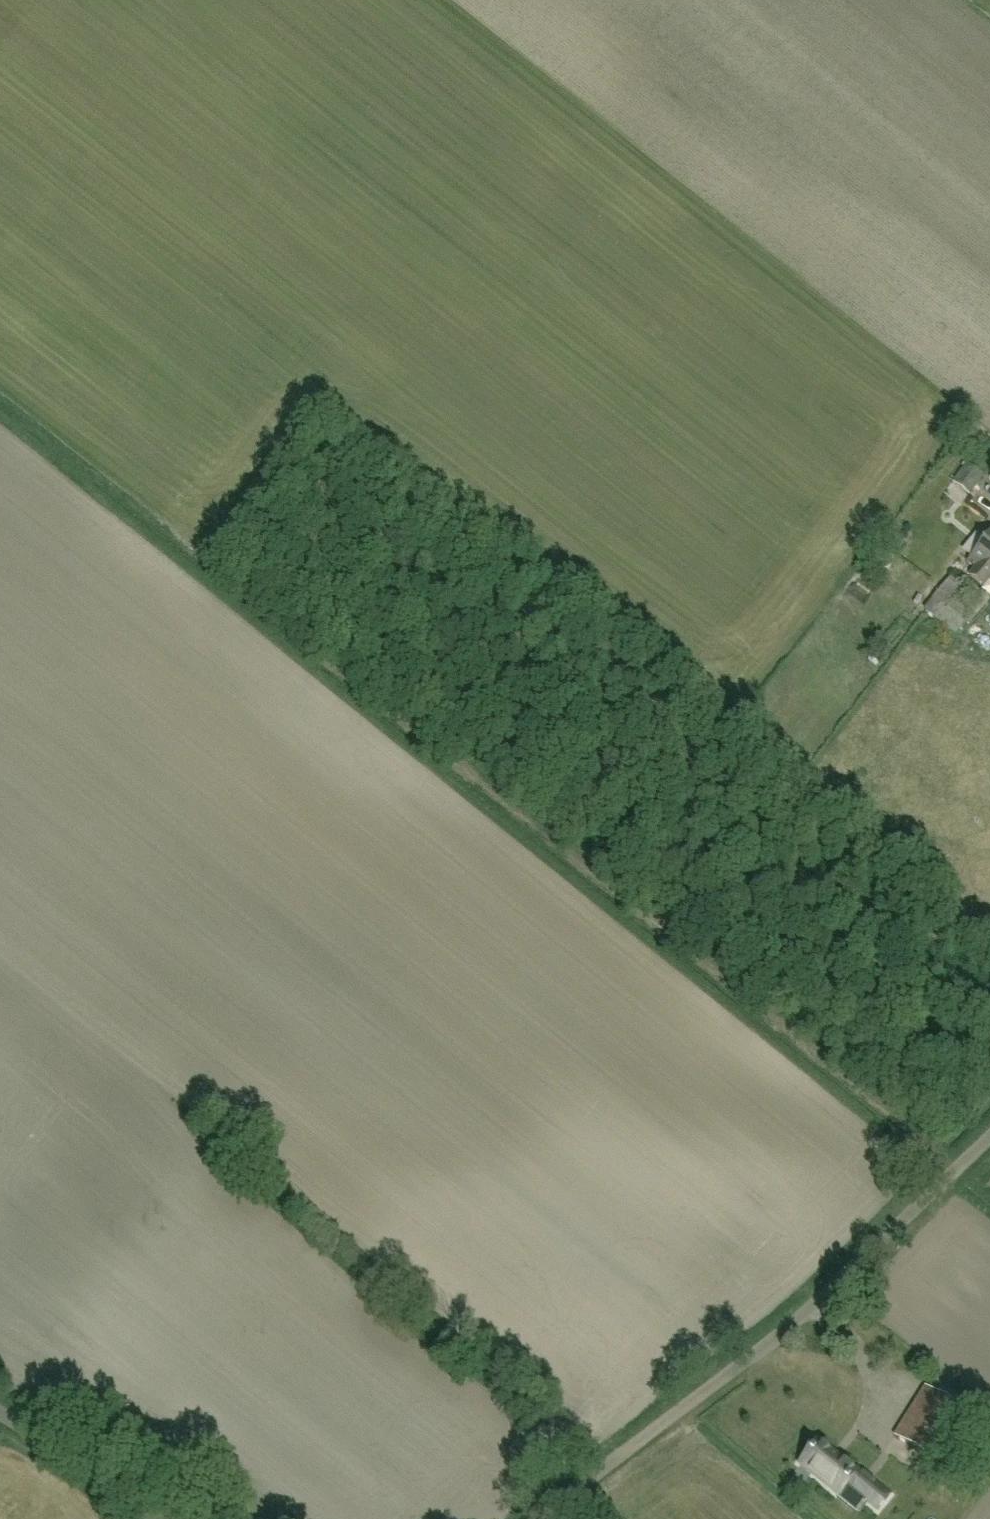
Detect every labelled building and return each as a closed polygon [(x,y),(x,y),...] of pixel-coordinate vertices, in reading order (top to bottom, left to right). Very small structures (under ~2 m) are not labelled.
[(970,496),(983,477),(967,464),(953,482),(970,496)] [(968,562),(976,569),(970,576),(984,587),(989,580),(989,581),(989,536),(968,562)] [(980,606),(949,580),(924,610),(955,635),(980,606)] [(925,1389),(917,1402),(896,1437),(898,1438),(937,1461),(966,1414),(925,1389)] [(838,1458),(833,1454),(818,1441),(815,1445),(815,1444),(802,1460),(803,1460),(800,1464),(839,1496),(847,1486),(866,1501),(878,1510),(890,1496),(858,1470),(856,1472),(838,1458)]
